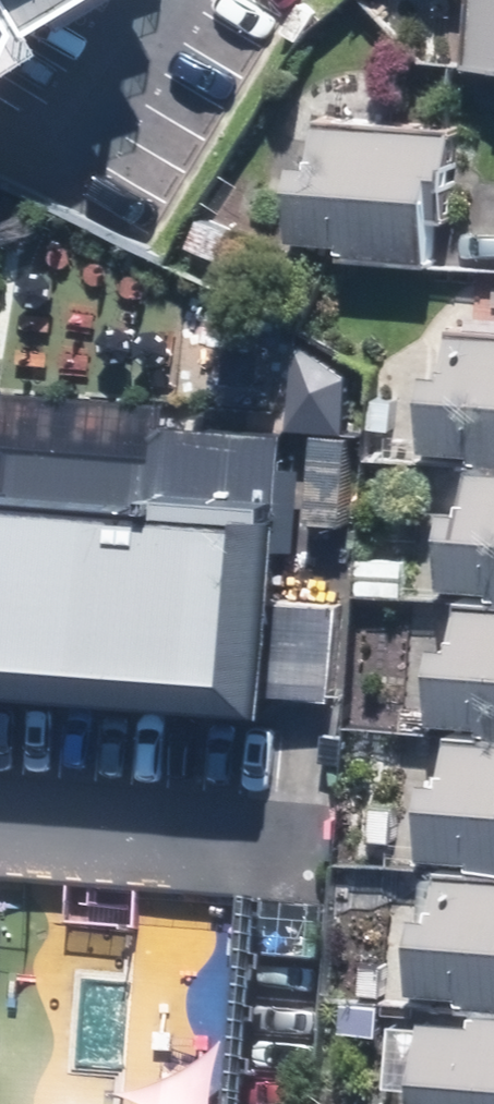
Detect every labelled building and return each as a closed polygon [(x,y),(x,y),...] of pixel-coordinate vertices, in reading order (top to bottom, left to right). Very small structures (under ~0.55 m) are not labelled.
[(32,59),(23,40),(104,0),(0,0),(0,73),(32,59)] [(475,59),(493,61),(493,0),(480,0),(475,59)] [(305,153),(301,236),(348,238),(348,250),(440,255),(441,220),(456,221),(461,126),(326,119),(324,154),(305,153)] [(435,442),(485,447),(484,454),(493,455),(493,326),(460,323),(456,365),(443,364),(435,442)] [(285,429),(337,433),(341,376),(291,348),(285,429)] [(257,723),(279,435),(162,426),(163,406),(0,394),(0,704),(257,723)] [(454,579),(493,583),(493,461),(479,459),(474,502),(462,501),(454,579)] [(443,715),(493,720),(492,726),(493,726),(493,598),(468,595),(464,638),(451,637),(443,715)] [(431,849),(481,854),(480,861),(493,862),(493,733),(456,729),(452,772),(439,771),(431,849)] [(420,985),(469,990),(469,997),(493,999),(493,871),(445,866),(441,909),(428,907),(420,985)] [(32,886),(0,884),(0,1103),(18,1103),(32,886)] [(446,1103),(493,1103),(493,1005),(480,1004),(479,1020),(436,1015),(428,1090),(448,1092),(446,1103)]
